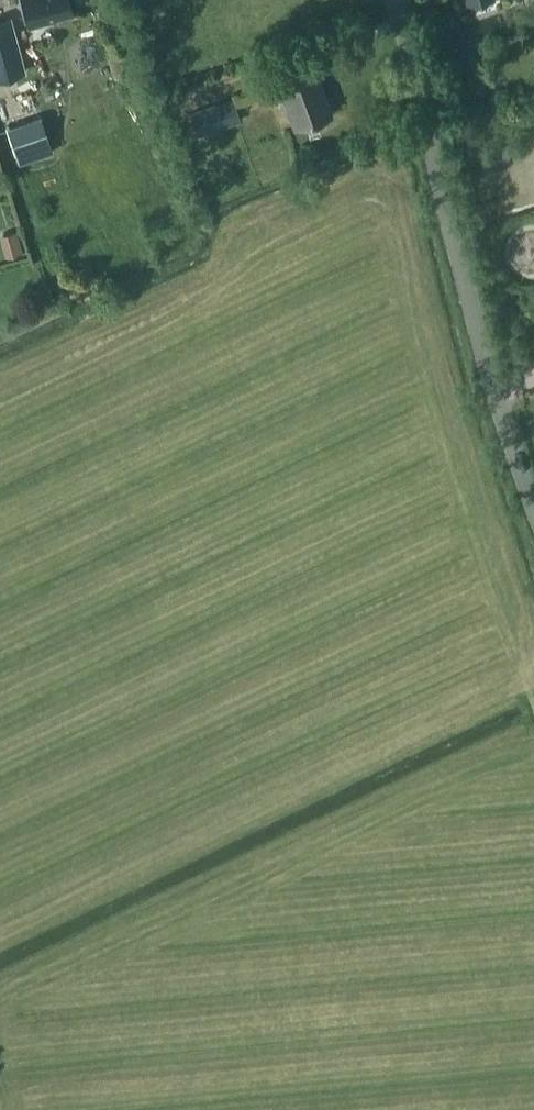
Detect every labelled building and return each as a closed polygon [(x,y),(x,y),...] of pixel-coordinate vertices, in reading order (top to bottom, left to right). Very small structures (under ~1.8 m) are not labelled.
[(30,24),(57,17),(56,15),(74,10),(71,0),(23,0),(30,24)] [(26,70),(11,16),(0,19),(0,77),(26,70)] [(329,112),(315,74),(295,81),(289,65),(257,77),(263,96),(282,89),(294,125),(329,112)] [(228,100),(190,112),(197,133),(234,120),(228,100)] [(20,228),(3,230),(6,253),(22,252),(20,228)]
